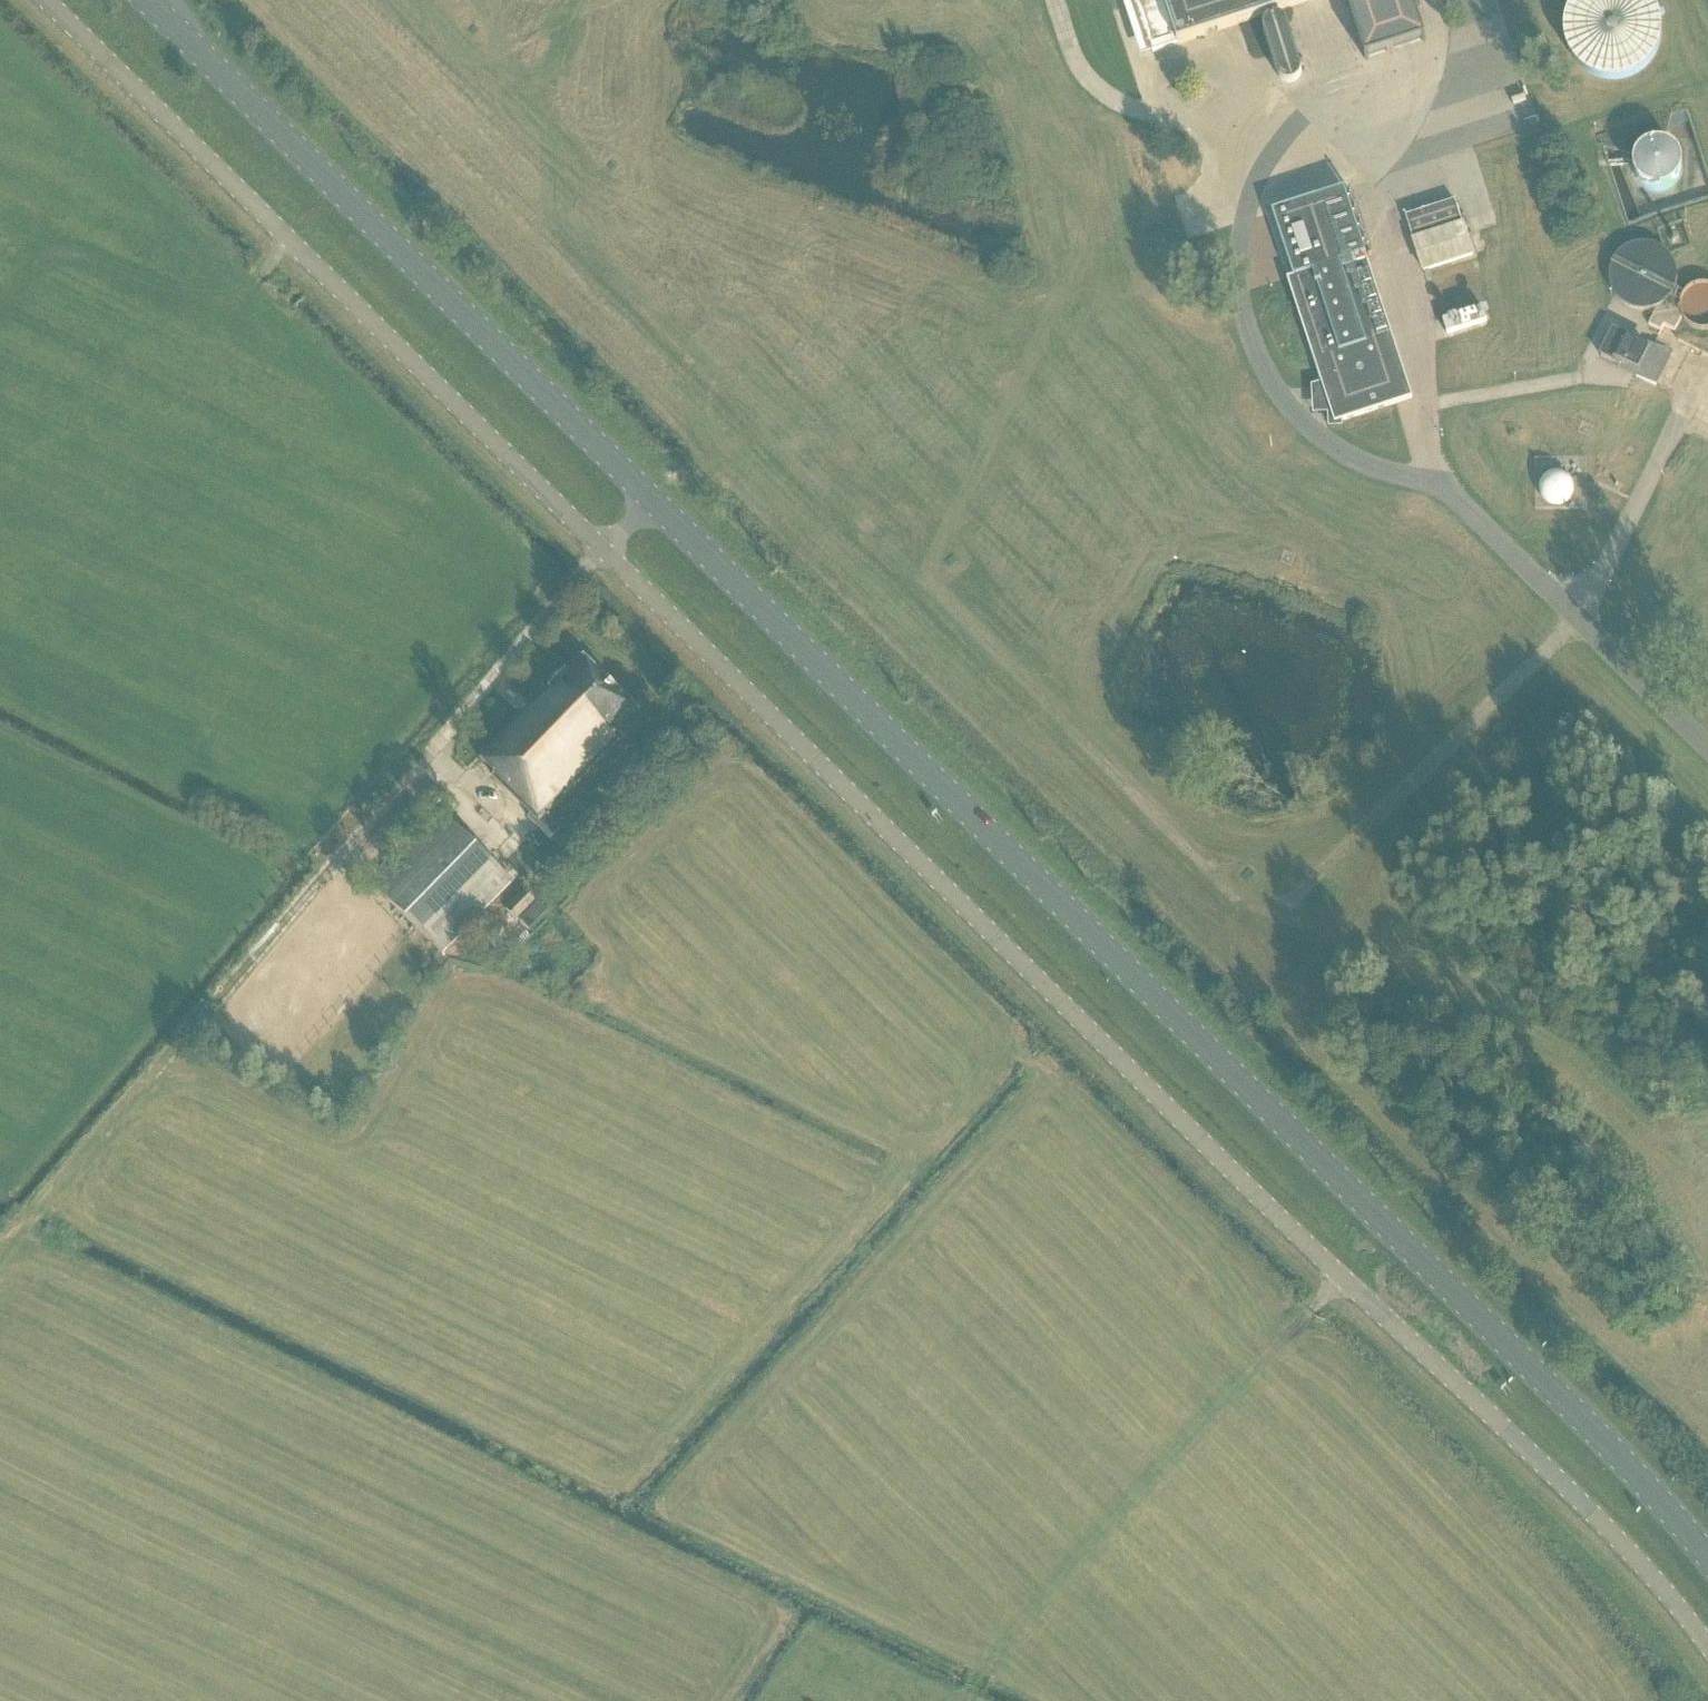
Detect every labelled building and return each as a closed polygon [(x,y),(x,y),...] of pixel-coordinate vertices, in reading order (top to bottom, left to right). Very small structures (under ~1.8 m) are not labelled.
[(1309,0),(1135,0),(1152,51),(1309,0)] [(1412,0),(1348,0),(1366,57),(1424,38),(1412,0)] [(1662,31),(1661,18),(1656,6),(1651,0),(1574,0),(1569,6),(1564,18),(1562,31),(1564,44),(1569,56),(1577,67),(1587,75),(1600,80),(1612,81),(1625,80),(1637,74),(1648,67),(1656,56),(1661,44),(1662,31)] [(1272,19),(1267,24),(1266,28),(1266,34),(1272,52),(1277,71),(1280,77),(1285,80),(1289,81),(1295,79),(1300,75),(1302,69),(1299,62),(1294,44),(1288,26),(1285,22),(1282,19),(1277,18),(1272,19)] [(1662,136),(1689,136),(1689,116),(1661,116),(1662,136)] [(1627,156),(1627,137),(1601,138),(1601,157),(1627,156)] [(1681,176),(1683,168),(1681,159),(1677,152),(1671,147),(1663,144),(1654,144),(1646,147),(1640,152),(1636,159),(1634,168),(1636,176),(1640,183),(1646,189),(1654,192),(1663,192),(1671,189),(1677,183),(1681,176)] [(1333,424),(1411,399),(1345,190),(1274,212),(1294,277),(1288,279),(1333,424)] [(1462,222),(1455,200),(1405,216),(1413,238),(1411,239),(1422,274),(1475,256),(1463,222),(1462,222)] [(1649,242),(1644,242),(1638,242),(1633,244),(1628,246),(1622,249),(1618,253),(1615,257),(1611,264),(1610,269),(1609,276),(1610,282),(1611,288),(1613,293),(1617,298),(1621,303),(1626,306),(1631,308),(1636,310),(1642,311),(1647,310),(1653,309),(1656,308),(1657,308),(1658,307),(1660,306),(1663,304),(1664,304),(1668,300),(1671,296),(1674,290),(1676,285),(1677,278),(1677,272),(1676,266),(1674,261),(1671,257),(1668,253),(1664,249),(1659,246),(1654,244),(1649,242)] [(1703,285),(1695,286),(1687,291),(1682,299),(1681,307),(1682,313),(1682,314),(1682,315),(1682,316),(1687,323),(1695,328),(1703,330),(1707,329),(1707,285),(1703,285)] [(1675,331),(1682,316),(1682,315),(1682,314),(1679,313),(1679,314),(1672,311),(1673,308),(1665,304),(1663,304),(1660,306),(1658,307),(1657,308),(1649,325),(1661,331),(1661,330),(1664,325),(1675,331)] [(1487,320),(1483,308),(1443,320),(1447,333),(1487,320)] [(1659,388),(1674,356),(1613,327),(1598,359),(1659,388)] [(643,717),(580,656),(481,758),(498,774),(494,778),(508,792),(505,795),(549,838),(565,822),(552,810),(643,717)] [(628,815),(609,795),(579,825),(598,844),(628,815)] [(443,953),(511,883),(443,815),(374,886),(443,953)] [(616,863),(620,858),(617,855),(612,859),(616,863)] [(521,960),(558,920),(525,890),(506,911),(518,921),(500,940),(521,960)]
